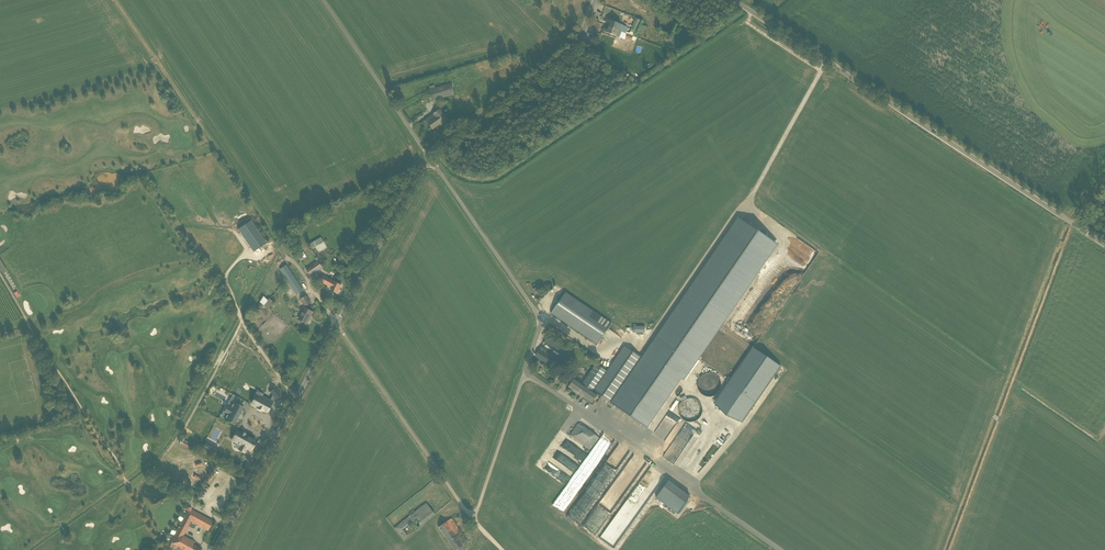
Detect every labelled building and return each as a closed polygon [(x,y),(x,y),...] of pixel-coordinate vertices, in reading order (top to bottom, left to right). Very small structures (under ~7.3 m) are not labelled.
[(636,18),(631,31),(636,34),(641,20),(636,18)] [(621,31),(624,25),(607,19),(606,22),(610,23),(609,27),(621,31)] [(641,25),(636,36),(644,39),(645,37),(643,36),(647,27),(641,25)] [(603,28),(602,31),(616,36),(619,36),(621,31),(609,27),(608,30),(603,28)] [(454,94),(451,84),(428,91),(431,101),(454,94)] [(441,125),(448,120),(440,109),(434,114),(436,117),(428,123),(433,129),(441,124),(441,125)] [(719,323),(774,242),(739,217),(642,358),(635,368),(611,403),(647,427),(715,328),(750,352),(753,347),(719,323)] [(257,230),(244,239),(254,252),(266,243),(257,230)] [(321,237),(308,243),(311,248),(324,243),(321,237)] [(312,266),(317,272),(323,268),(318,261),(312,266)] [(299,294),(303,291),(286,265),(281,269),(294,290),(296,289),(299,294)] [(337,293),(342,285),(335,281),(335,282),(327,278),(323,275),(320,281),(328,286),(326,288),(330,290),(331,289),(337,293)] [(597,345),(612,323),(565,292),(551,313),(597,345)] [(306,296),(301,299),(306,307),(311,303),(306,296)] [(268,309),(274,302),(269,299),(264,306),(268,309)] [(313,312),(305,308),(298,319),(307,324),(313,312)] [(567,348),(548,336),(544,342),(563,355),(567,348)] [(592,391),(598,395),(610,404),(611,403),(635,368),(642,358),(624,345),(607,371),(596,363),(591,372),(601,379),(592,391)] [(535,356),(553,368),(560,358),(541,346),(535,356)] [(780,366),(753,347),(750,352),(716,402),(725,408),(724,411),(730,415),(732,413),(743,421),(780,366)] [(253,372),(259,360),(247,353),(238,371),(244,374),(246,369),(253,372)] [(716,397),(722,377),(701,371),(697,386),(703,388),(701,393),(716,397)] [(582,384),(574,378),(569,387),(592,403),(598,395),(592,391),(601,379),(591,372),(582,384)] [(272,403),(275,398),(275,399),(281,395),(275,387),(270,391),(272,395),(270,400),(269,401),(261,397),(260,399),(256,396),(255,397),(252,403),(257,406),(257,408),(262,411),(263,410),(267,412),(272,403)] [(240,414),(243,408),(242,408),(235,404),(237,401),(231,398),(229,401),(233,403),(230,408),(228,407),(225,412),(228,414),(225,419),(234,424),(238,418),(240,415),(240,414)] [(680,420),(699,421),(700,400),(681,399),(680,420)] [(569,436),(591,449),(599,436),(577,423),(569,436)] [(241,433),(237,431),(232,441),(236,443),(241,446),(239,450),(241,451),(244,453),(246,449),(251,451),(256,441),(255,441),(245,435),(246,434),(242,432),(241,433)] [(613,511),(643,465),(631,457),(613,485),(617,488),(614,492),(617,493),(613,499),(615,500),(610,509),(613,511)] [(559,470),(554,478),(565,484),(570,477),(559,470)] [(655,498),(677,513),(689,495),(667,480),(655,498)] [(394,528),(403,539),(435,514),(426,503),(394,528)] [(574,505),(568,515),(578,522),(581,517),(579,515),(581,512),(582,512),(585,508),(582,506),(580,509),(574,505)] [(201,549),(193,545),(195,542),(183,536),(191,522),(194,523),(191,528),(193,529),(196,524),(208,531),(213,521),(192,510),(187,512),(171,542),(172,543),(169,547),(171,549),(175,549),(178,546),(186,549),(201,549)] [(610,523),(625,533),(629,526),(615,516),(610,523)] [(463,545),(466,542),(460,534),(462,533),(451,518),(439,527),(454,549),(456,549),(463,545)]
